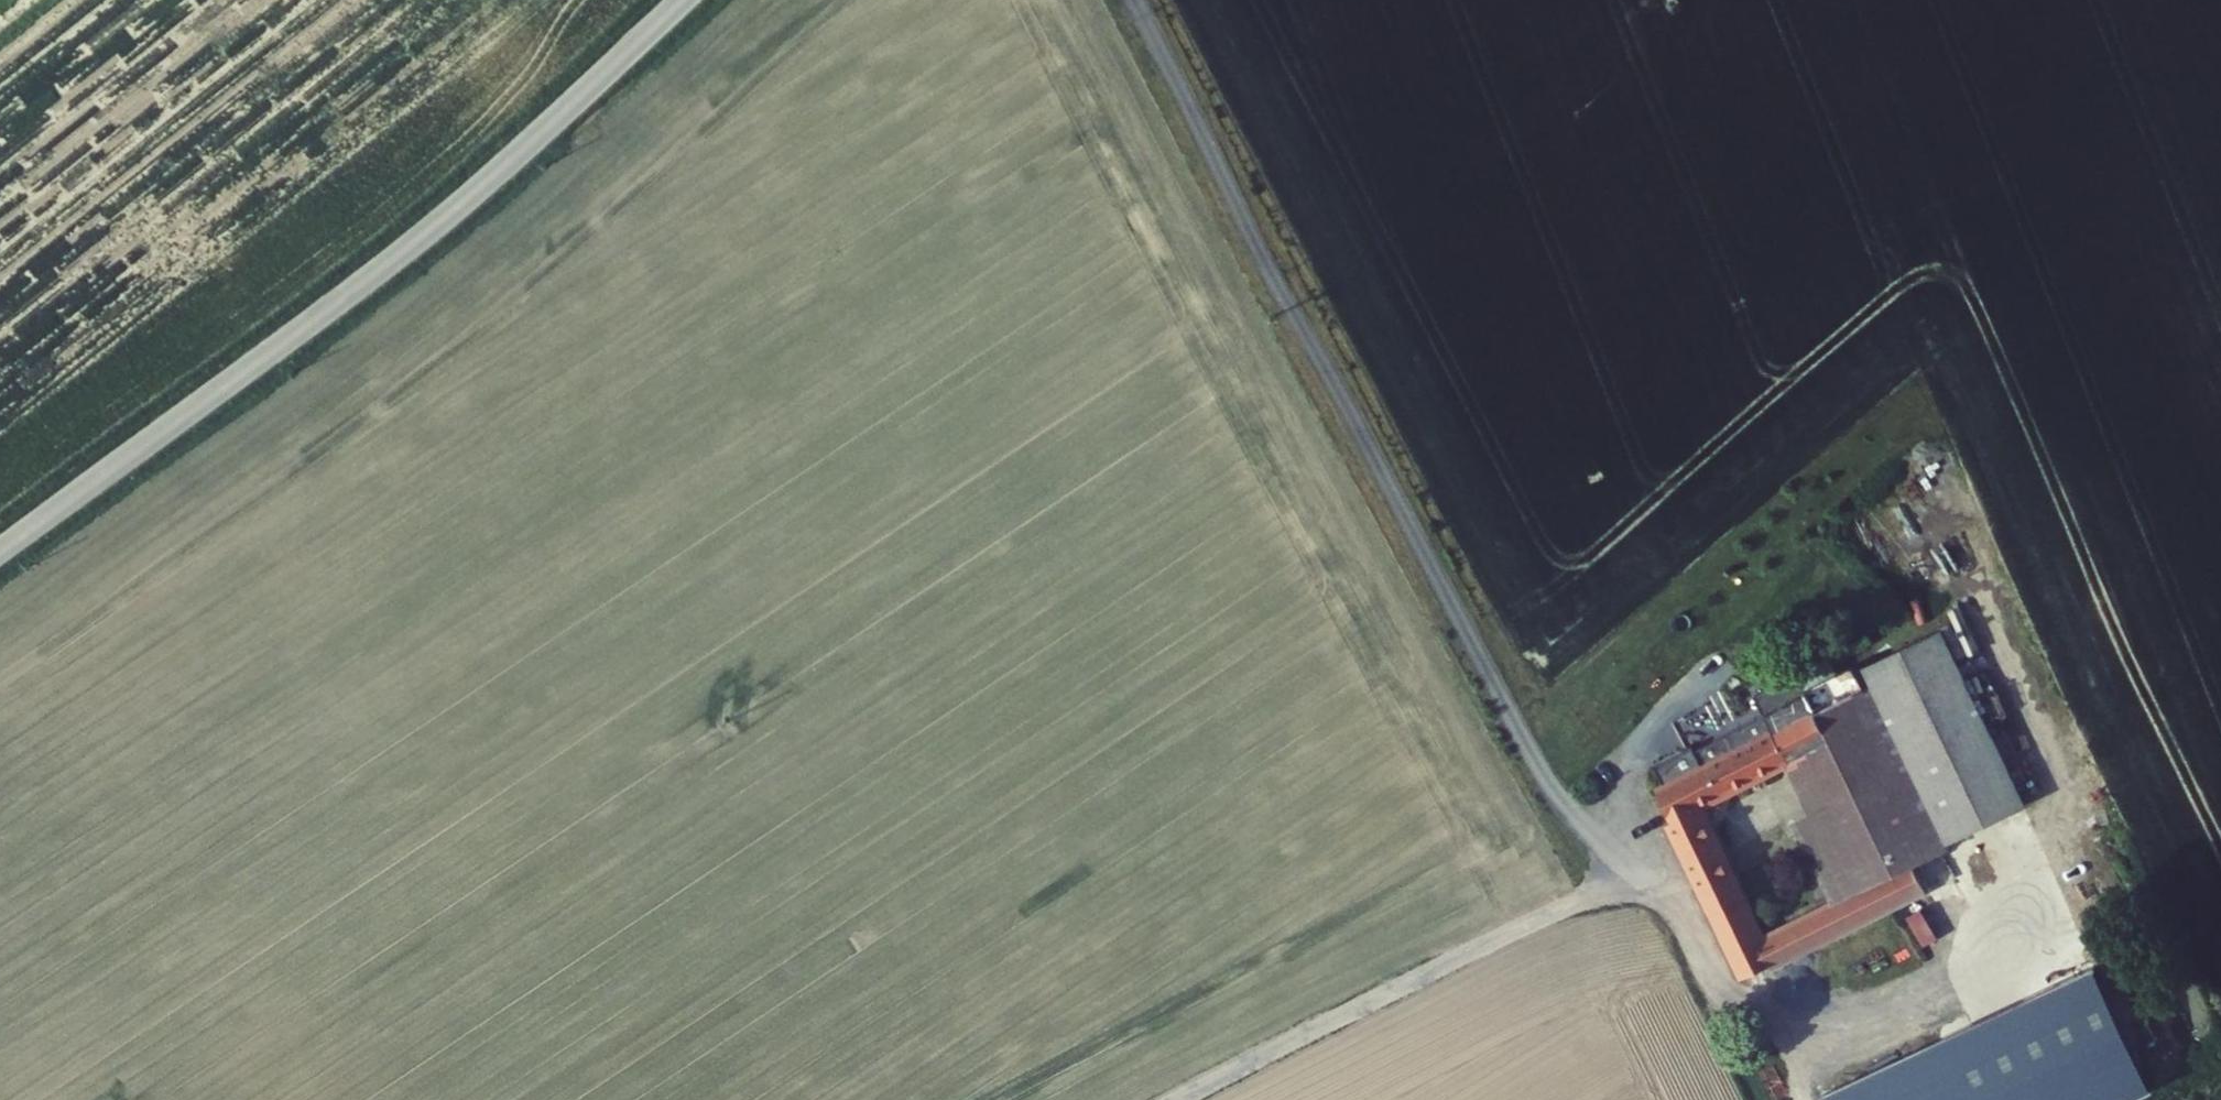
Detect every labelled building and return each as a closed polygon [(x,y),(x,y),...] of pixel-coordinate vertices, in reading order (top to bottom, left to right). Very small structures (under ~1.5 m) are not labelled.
[(1931,646),(1841,690),(1929,873),(2020,830),(1931,646)] [(1810,764),(1776,781),(1843,910),(1876,895),(1810,764)] [(1897,1099),(1943,1099),(1933,1081),(1897,1099)]
